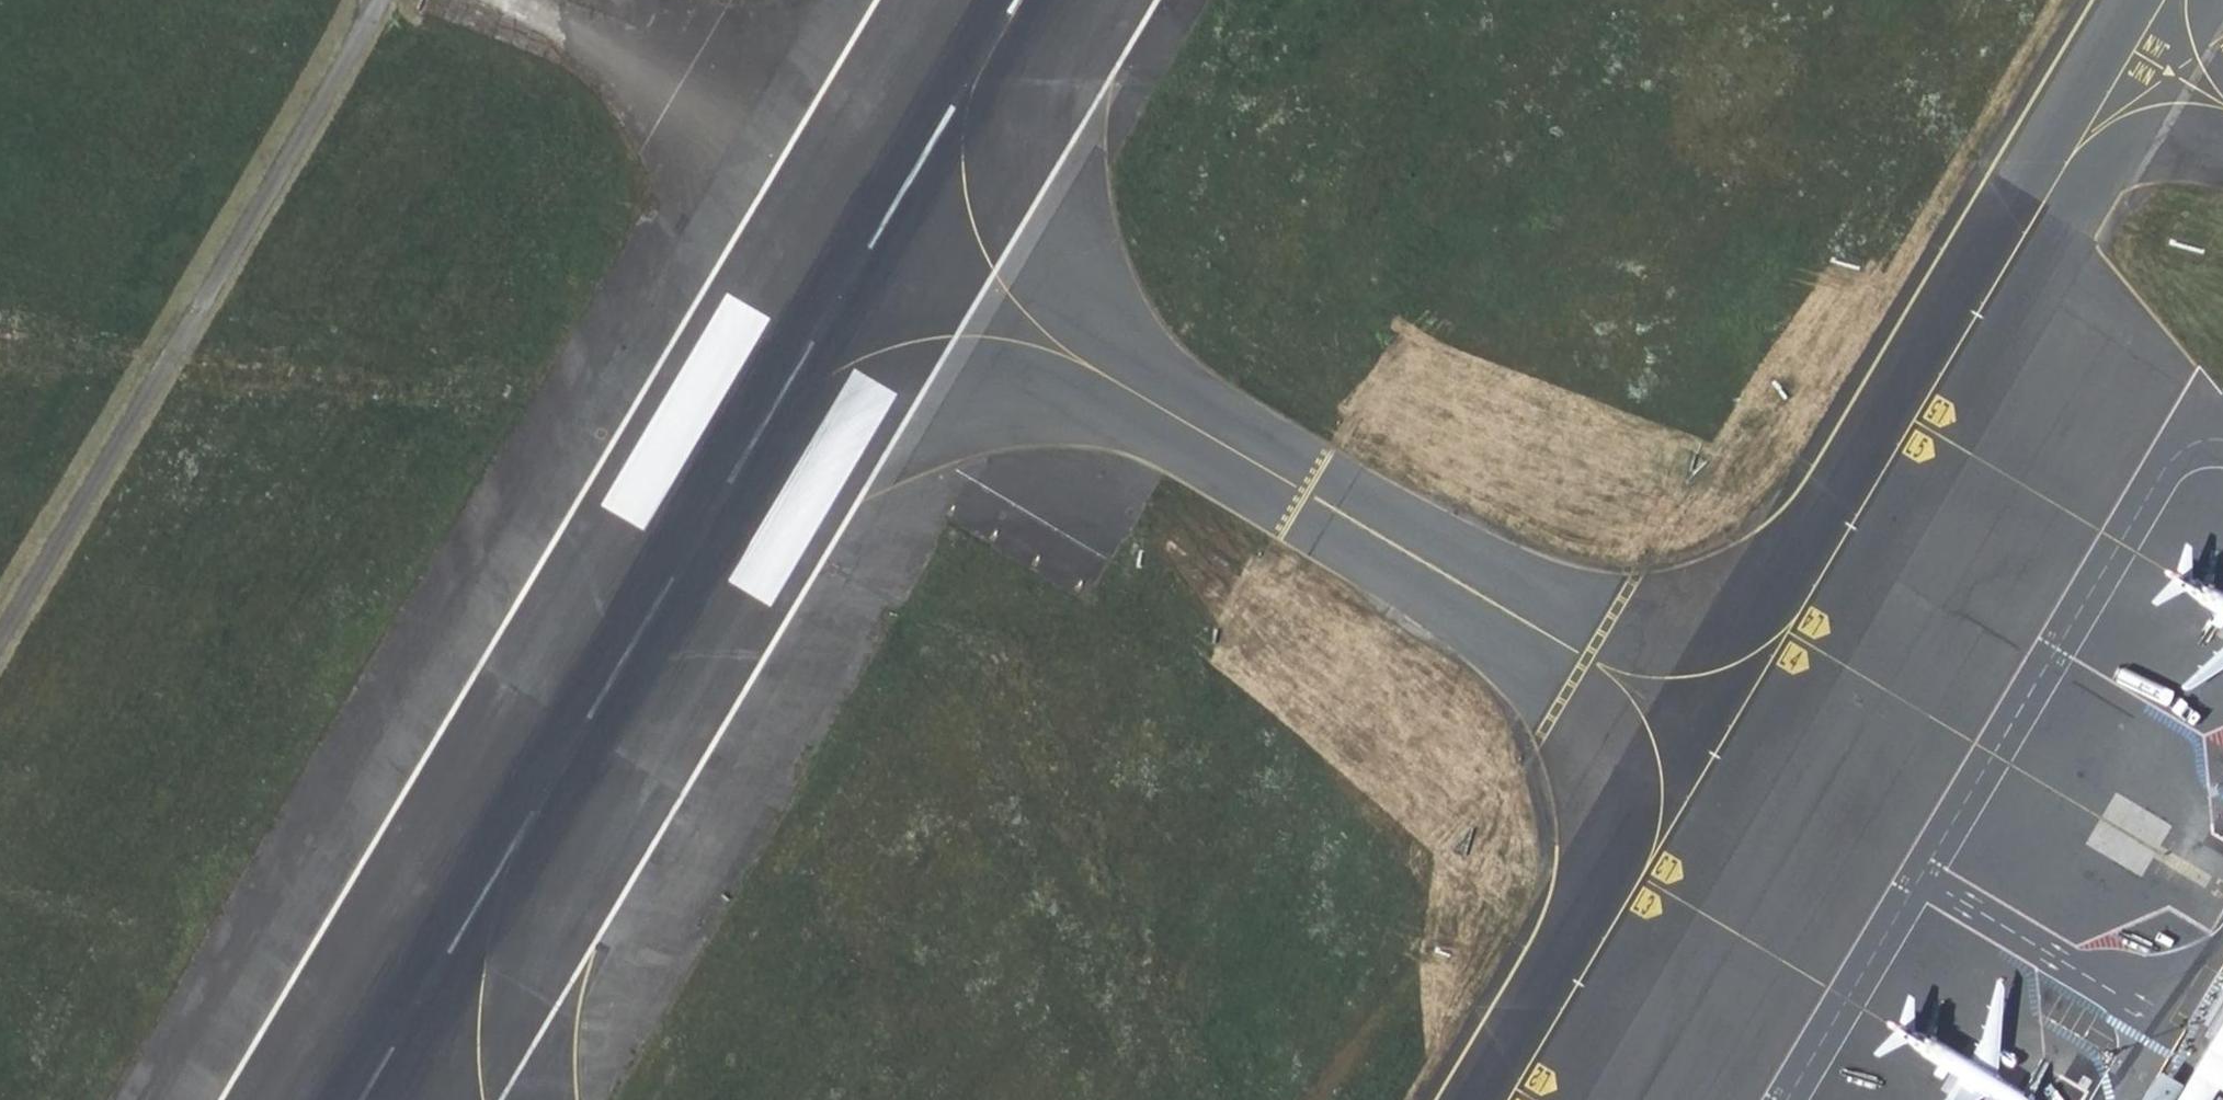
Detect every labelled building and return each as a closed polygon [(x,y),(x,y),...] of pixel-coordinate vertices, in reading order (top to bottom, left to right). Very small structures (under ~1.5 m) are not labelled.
[(2219,1088),(2222,1090),(2222,1019),(2186,1078),(2173,1099),(2212,1099),(2219,1088)] [(2186,1078),(2158,1062),(2135,1099),(2173,1099),(2186,1078)] [(2212,1099),(2222,1099),(2222,1090),(2219,1088),(2212,1099)]
